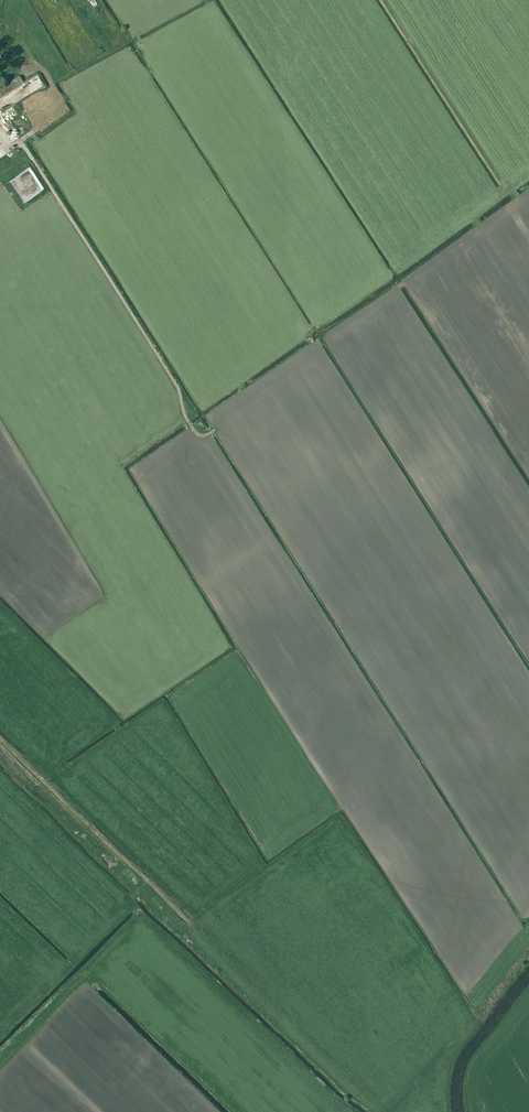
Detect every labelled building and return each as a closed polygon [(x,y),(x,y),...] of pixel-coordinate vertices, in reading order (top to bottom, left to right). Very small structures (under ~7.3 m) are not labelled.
[(0,87),(0,96),(23,82),(19,75),(0,87)] [(29,122),(32,126),(39,122),(37,118),(29,122)]
